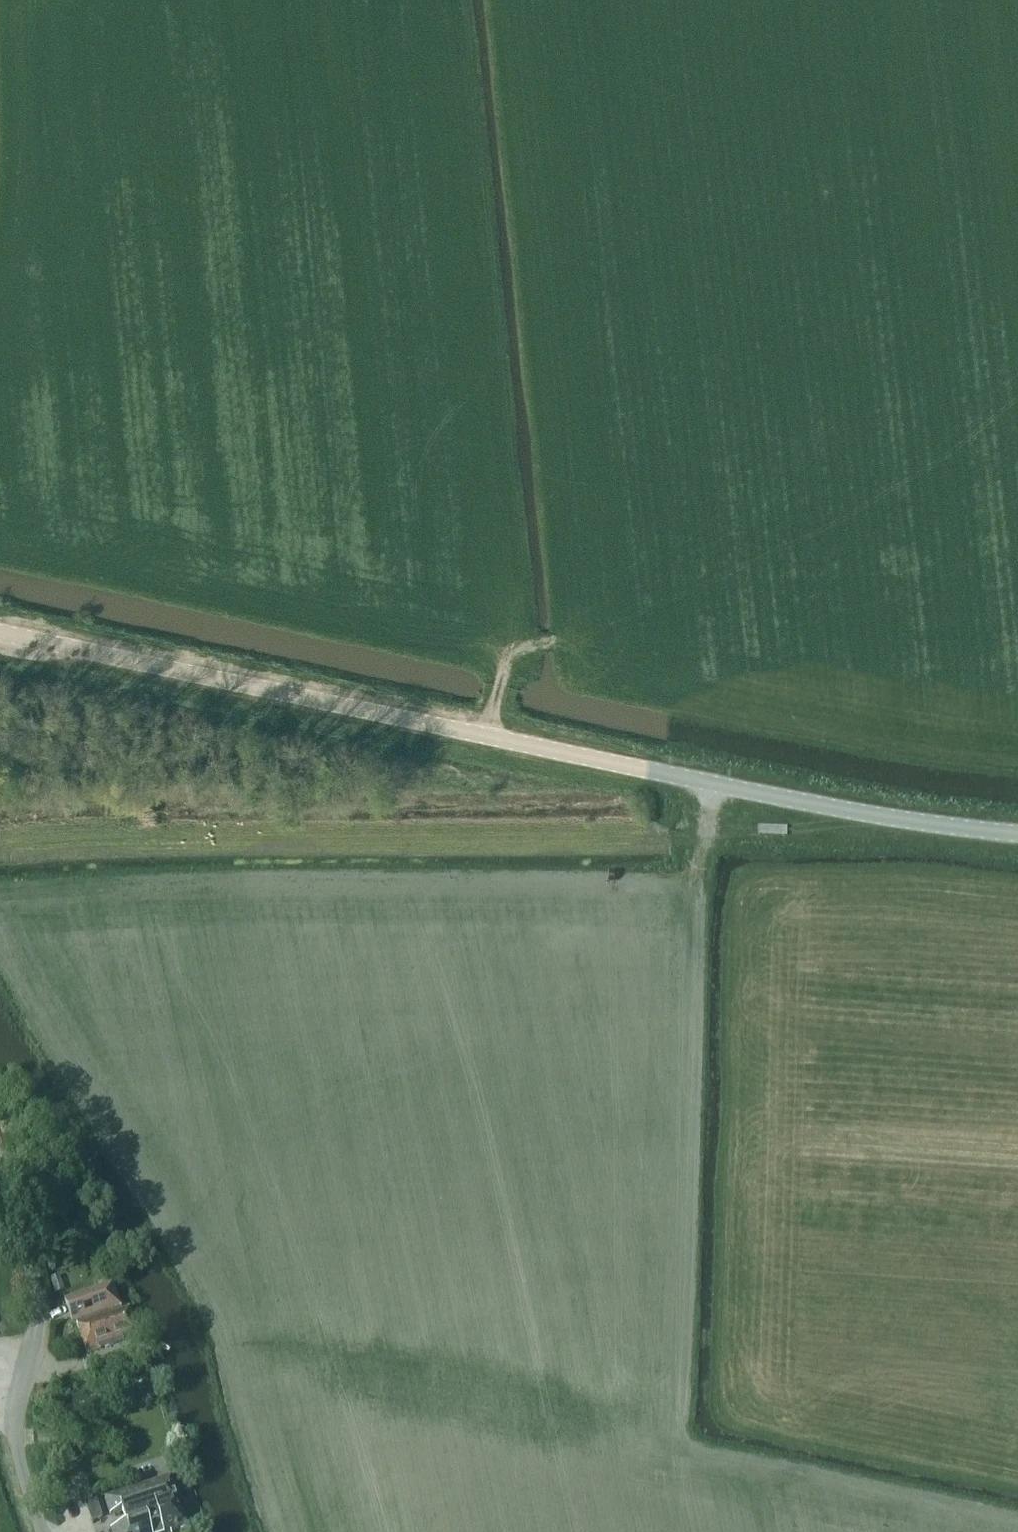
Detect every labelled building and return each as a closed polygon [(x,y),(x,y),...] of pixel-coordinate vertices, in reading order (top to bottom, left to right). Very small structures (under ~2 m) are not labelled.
[(72,1323),(76,1322),(120,1308),(112,1284),(100,1288),(64,1301),(72,1323)] [(121,1336),(136,1331),(128,1310),(122,1312),(120,1308),(76,1323),(86,1354),(123,1341),(121,1336)] [(187,1526),(171,1476),(105,1497),(110,1514),(122,1510),(126,1522),(114,1526),(116,1531),(126,1531),(128,1531),(129,1531),(166,1531),(187,1526)]
